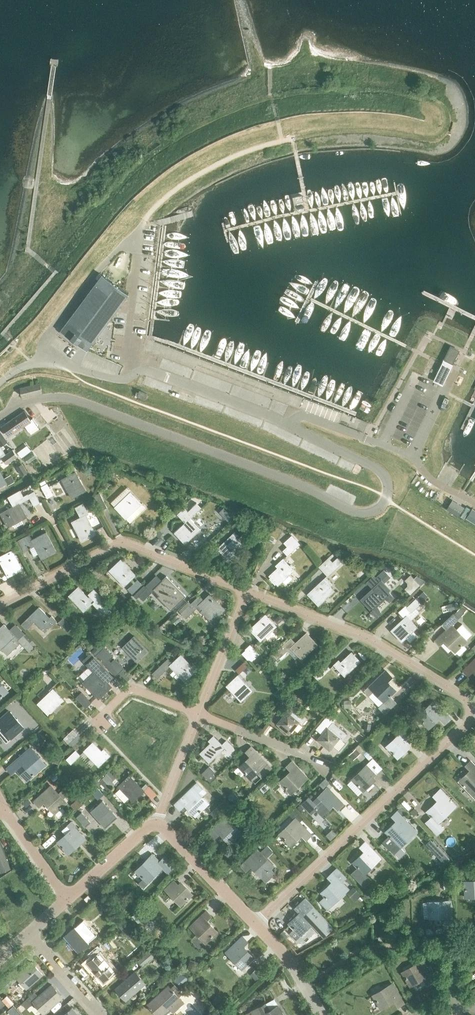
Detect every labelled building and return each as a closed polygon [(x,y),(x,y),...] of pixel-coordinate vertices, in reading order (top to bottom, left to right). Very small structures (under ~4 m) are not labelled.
[(293,197),(296,210),(303,209),(300,195),(293,197)] [(119,273),(109,266),(102,275),(102,274),(57,336),(84,355),(128,293),(119,286),(125,278),(124,277),(119,273)] [(444,359),(452,363),(458,350),(450,346),(444,359)] [(20,387),(22,396),(41,392),(39,382),(20,387)] [(145,399),(147,394),(139,391),(138,393),(136,392),(134,397),(136,398),(137,396),(145,399)] [(33,418),(31,419),(25,410),(1,426),(7,436),(25,424),(29,430),(37,424),(33,418)] [(1,446),(0,445),(0,456),(1,455),(7,463),(17,455),(13,449),(6,453),(1,446)] [(22,459),(26,465),(33,461),(29,455),(22,459)] [(18,465),(23,474),(28,470),(23,462),(18,465)] [(61,479),(72,498),(85,491),(75,472),(61,479)] [(41,487),(47,498),(53,495),(47,484),(41,487)] [(34,506),(40,503),(34,492),(28,495),(27,494),(14,501),(16,505),(1,513),(8,527),(13,524),(15,527),(23,523),(21,520),(26,517),(19,503),(30,498),(34,506)] [(115,507),(126,518),(141,504),(130,493),(115,507)] [(96,500),(101,511),(107,508),(101,497),(96,500)] [(448,505),(460,513),(464,507),(452,499),(448,505)] [(72,522),(82,541),(95,534),(86,515),(88,514),(82,503),(75,507),(80,518),(72,522)] [(188,511),(192,516),(201,507),(196,503),(188,511)] [(174,532),(185,543),(200,529),(190,518),(174,532)] [(218,549),(228,560),(244,545),(238,539),(248,528),(243,524),(239,519),(232,526),(236,531),(233,534),(218,549)] [(42,559),(55,551),(46,533),(32,540),(29,534),(15,542),(21,552),(24,551),(30,548),(33,556),(39,553),(42,559)] [(283,550),(288,555),(299,544),(295,540),(283,550)] [(8,576),(22,569),(12,551),(0,557),(0,561),(8,576)] [(269,575),(278,584),(293,570),(283,559),(278,563),(280,565),(269,575)] [(110,570),(125,585),(135,575),(121,560),(110,570)] [(324,571),(328,576),(337,567),(333,562),(324,571)] [(376,577),(380,582),(388,574),(384,570),(376,577)] [(169,604),(182,592),(168,577),(156,588),(160,591),(157,595),(169,604)] [(326,577),(307,594),(319,606),(335,591),(331,586),(333,584),(326,577)] [(127,589),(132,594),(140,586),(135,581),(127,589)] [(150,584),(139,596),(144,601),(155,590),(150,584)] [(364,601),(372,610),(388,595),(377,584),(372,588),(375,591),(364,601)] [(79,587),(70,595),(84,611),(95,601),(106,612),(111,607),(98,594),(93,598),(91,596),(88,598),(79,587)] [(113,603),(118,608),(127,599),(123,594),(113,603)] [(197,606),(215,625),(221,619),(218,616),(225,609),(210,594),(197,606)] [(407,608),(411,612),(421,603),(417,599),(407,608)] [(181,613),(186,617),(195,608),(191,603),(181,613)] [(52,616),(50,618),(39,608),(30,616),(21,625),(26,629),(35,621),(45,631),(56,621),(52,616)] [(250,629),(260,641),(276,626),(265,615),(250,629)] [(391,630),(402,642),(418,627),(407,615),(391,630)] [(59,623),(68,632),(72,627),(63,618),(59,623)] [(18,640),(14,635),(4,624),(0,628),(0,649),(1,648),(7,655),(20,642),(30,652),(37,645),(26,633),(18,640)] [(455,652),(467,641),(452,624),(435,640),(440,645),(444,640),(455,652)] [(291,647),(301,658),(317,644),(306,632),(291,647)] [(123,647),(138,663),(149,652),(134,636),(123,647)] [(246,649),(254,658),(259,654),(250,645),(246,649)] [(273,654),(278,659),(287,650),(283,645),(273,654)] [(344,675),(360,661),(352,652),(346,657),(344,655),(334,664),(344,675)] [(184,681),(196,670),(181,655),(173,663),(169,659),(152,674),(157,678),(170,666),(184,681)] [(110,664),(119,672),(123,668),(114,659),(110,664)] [(464,670),(468,675),(473,671),(474,673),(474,660),(464,670)] [(236,670),(239,674),(247,666),(244,663),(236,670)] [(92,668),(100,676),(104,671),(97,664),(92,668)] [(316,672),(321,677),(330,669),(325,664),(316,672)] [(396,691),(387,682),(391,677),(385,671),(369,686),(384,702),(380,706),(384,710),(394,701),(390,696),(396,691)] [(84,682),(99,698),(110,687),(95,672),(84,682)] [(226,686),(241,701),(252,691),(238,675),(226,686)] [(38,704),(49,715),(64,700),(52,688),(49,690),(50,692),(38,704)] [(440,718),(444,722),(449,718),(433,701),(417,717),(429,728),(440,718)] [(302,725),(307,719),(293,706),(288,712),(287,712),(281,718),(283,720),(278,726),(289,735),(299,723),(302,725)] [(23,728),(8,711),(0,719),(0,727),(1,727),(11,739),(23,728)] [(342,741),(347,735),(332,722),(328,728),(327,728),(321,735),(323,736),(318,742),(329,751),(339,739),(342,741)] [(65,739),(69,743),(78,735),(73,730),(65,739)] [(386,747),(397,759),(408,749),(405,746),(411,740),(403,731),(386,747)] [(226,741),(222,745),(214,737),(209,741),(211,744),(201,753),(209,762),(225,748),(231,754),(235,750),(226,741)] [(106,751),(103,753),(94,743),(85,751),(99,767),(110,756),(106,751)] [(240,767),(251,779),(267,764),(251,747),(246,752),(251,757),(240,767)] [(17,769),(27,781),(45,765),(30,748),(7,768),(11,773),(17,769)] [(67,759),(71,764),(80,756),(76,751),(67,759)] [(470,793),(474,788),(474,766),(471,761),(466,766),(470,771),(459,781),(470,793)] [(280,782),(291,794),(307,779),(292,762),(287,767),(292,771),(280,782)] [(352,779),(363,791),(373,782),(370,779),(377,773),(368,764),(352,779)] [(202,773),(209,781),(215,776),(213,773),(214,772),(209,766),(202,773)] [(128,797),(133,802),(144,791),(130,776),(118,787),(119,788),(115,792),(124,802),(128,797)] [(196,816),(207,805),(206,804),(207,803),(202,796),(206,792),(197,784),(175,805),(180,809),(185,805),(196,816)] [(54,814),(66,803),(51,787),(35,802),(39,807),(44,803),(54,814)] [(338,809),(343,805),(328,788),(314,802),(308,796),(300,803),(311,814),(316,809),(323,816),(334,805),(338,809)] [(427,823),(437,834),(443,829),(438,824),(454,808),(438,792),(434,796),(438,801),(427,812),(432,817),(427,823)] [(91,812),(105,828),(117,817),(103,802),(91,812)] [(385,832),(396,844),(413,828),(397,812),(392,817),(396,822),(385,832)] [(78,818),(86,827),(90,823),(82,814),(78,818)] [(231,844),(242,833),(226,817),(210,833),(215,838),(220,833),(231,844)] [(307,839),(311,835),(296,819),(279,834),(291,846),(302,835),(307,839)] [(58,843),(69,855),(85,840),(75,828),(77,827),(73,822),(68,826),(72,831),(58,843)] [(1,872),(11,868),(0,843),(0,871),(1,872)] [(353,863),(364,874),(380,859),(365,843),(360,848),(364,852),(353,863)] [(251,866),(262,877),(273,866),(258,850),(242,866),(246,871),(251,866)] [(167,873),(175,865),(164,855),(158,861),(152,855),(136,871),(143,878),(138,883),(142,887),(147,882),(162,868),(167,873)] [(318,901),(327,910),(332,905),(349,889),(333,873),(328,878),(333,883),(321,894),(324,896),(318,901)] [(464,881),(465,897),(474,896),(474,880),(464,881)] [(183,885),(180,888),(174,882),(166,890),(181,906),(193,895),(183,885)] [(290,923),(301,935),(317,920),(308,911),(312,907),(304,899),(296,908),(301,913),(290,923)] [(445,923),(452,922),(450,900),(428,901),(429,917),(445,916),(445,923)] [(190,927),(206,943),(217,932),(207,921),(212,916),(207,911),(190,927)] [(117,924),(129,939),(134,935),(122,920),(117,924)] [(65,937),(79,952),(89,943),(76,927),(65,937)] [(227,954),(242,970),(253,959),(243,948),(248,943),(243,938),(227,954)] [(88,963),(103,981),(114,972),(99,954),(104,950),(99,945),(88,955),(92,960),(88,963)] [(137,961),(142,966),(153,956),(148,950),(137,961)] [(427,983),(433,979),(421,960),(402,971),(410,985),(423,977),(427,983)] [(26,989),(42,975),(32,963),(19,973),(15,969),(6,977),(12,984),(18,979),(26,989)] [(174,978),(181,987),(190,980),(183,971),(174,978)] [(116,989),(126,1000),(145,984),(135,972),(116,989)] [(397,1006),(403,1002),(392,983),(372,994),(381,1008),(394,1000),(397,1006)] [(43,1014),(62,997),(52,985),(39,996),(35,992),(22,1004),(27,1009),(34,1003),(43,1014)] [(172,989),(169,986),(148,1004),(158,1014),(162,1014),(170,1008),(174,1012),(184,1003),(178,997),(182,994),(178,989),(176,991),(174,988),(172,989)] [(2,1000),(9,1008),(14,1003),(7,996),(2,1000)] [(410,1001),(415,1008),(422,1003),(417,996),(410,1001)] [(268,1009),(264,1002),(249,1010),(252,1014),(282,1014),(276,1005),(268,1009)]
